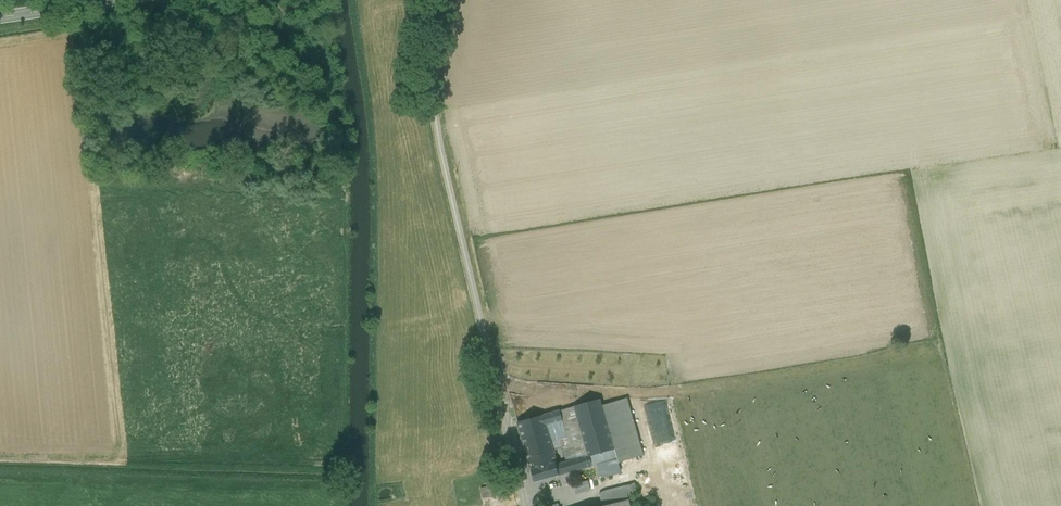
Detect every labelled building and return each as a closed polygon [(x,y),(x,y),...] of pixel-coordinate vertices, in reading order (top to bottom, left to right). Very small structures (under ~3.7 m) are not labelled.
[(615,449),(617,459),(618,463),(642,456),(627,397),(602,406),(615,449)] [(575,406),(588,456),(589,457),(615,449),(602,406),(600,399),(575,406)] [(563,448),(567,462),(588,456),(575,406),(560,411),(563,421),(559,422),(562,436),(550,440),(553,450),(563,448)] [(529,461),(554,454),(553,450),(550,440),(546,426),(559,422),(563,421),(560,411),(518,422),(529,461)] [(562,436),(559,422),(546,426),(550,440),(562,436)] [(589,457),(592,466),(617,459),(615,449),(589,457)] [(554,454),(529,461),(535,483),(559,476),(556,465),(556,464),(557,463),(554,454)] [(592,466),(589,457),(588,456),(567,462),(556,465),(559,476),(592,466)] [(601,478),(613,474),(612,469),(599,473),(601,478)] [(590,490),(587,481),(574,485),(577,494),(590,490)] [(509,484),(501,485),(504,495),(511,493),(509,484)] [(481,489),(483,499),(504,495),(501,485),(481,489)] [(635,485),(600,494),(600,495),(594,496),(595,502),(592,503),(593,505),(607,505),(629,500),(638,495),(635,485)]
